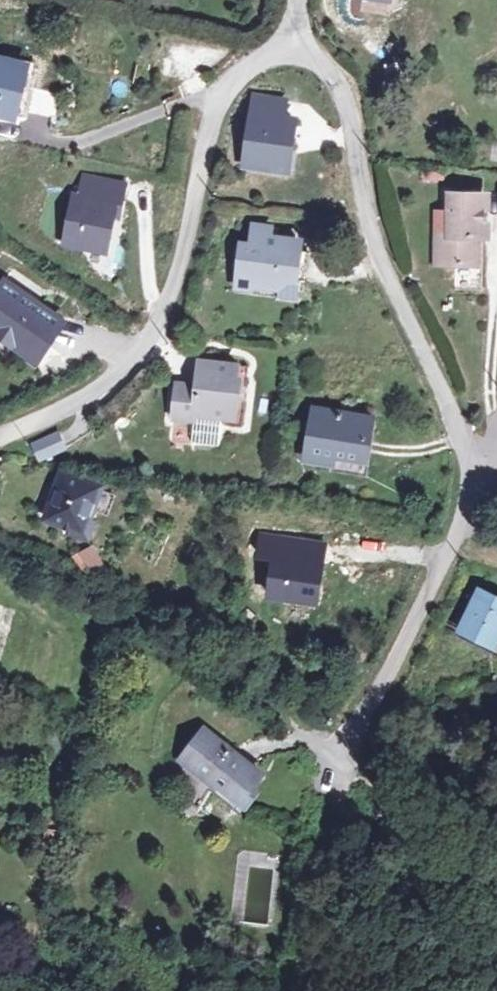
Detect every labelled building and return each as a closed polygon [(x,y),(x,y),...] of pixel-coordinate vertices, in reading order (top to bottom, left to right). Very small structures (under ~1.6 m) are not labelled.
[(0,66),(0,117),(10,119),(21,70),(0,66)] [(21,70),(10,119),(19,121),(30,72),(21,70)] [(289,104),(260,98),(248,167),(291,175),(301,122),(286,120),(289,104)] [(85,180),(81,200),(75,199),(67,247),(109,254),(112,238),(109,237),(112,221),(115,221),(115,217),(117,206),(122,207),(125,187),(85,180)] [(432,269),(451,270),(478,269),(478,244),(488,244),(488,193),(441,192),(441,232),(432,232),(432,269)] [(268,227),(256,226),(253,246),(243,245),(239,288),(253,289),(258,287),(281,289),(292,280),(297,280),(300,247),(301,240),(271,238),(267,237),(268,227)] [(310,248),(300,247),(297,280),(302,281),(307,281),(310,248)] [(478,269),(451,270),(452,295),(479,293),(478,269)] [(297,280),(292,280),(281,289),(280,299),(300,301),(302,281),(297,280)] [(0,303),(0,336),(26,353),(42,349),(49,339),(56,344),(69,323),(12,285),(0,303)] [(43,364),(56,344),(49,339),(42,349),(26,353),(43,364)] [(200,359),(199,369),(191,368),(190,383),(178,382),(174,415),(195,417),(192,440),(219,442),(222,415),(225,415),(234,408),(235,400),(239,400),(242,380),(238,374),(239,363),(200,359)] [(225,415),(224,422),(242,424),(248,364),(239,363),(238,374),(242,380),(239,400),(235,400),(234,408),(225,415)] [(382,422),(325,413),(318,462),(324,463),(342,466),(340,475),(371,480),(382,422)] [(38,462),(63,451),(56,434),(31,445),(38,462)] [(98,486),(58,472),(41,518),(67,527),(64,536),(84,543),(91,525),(85,523),(98,486)] [(329,540),(262,532),(259,557),(279,559),(275,594),(322,600),(329,540)] [(84,579),(105,570),(96,545),(74,554),(84,579)] [(450,635),(493,653),(496,645),(496,600),(470,589),(450,635)] [(263,779),(199,731),(176,759),(241,807),(263,779)]
